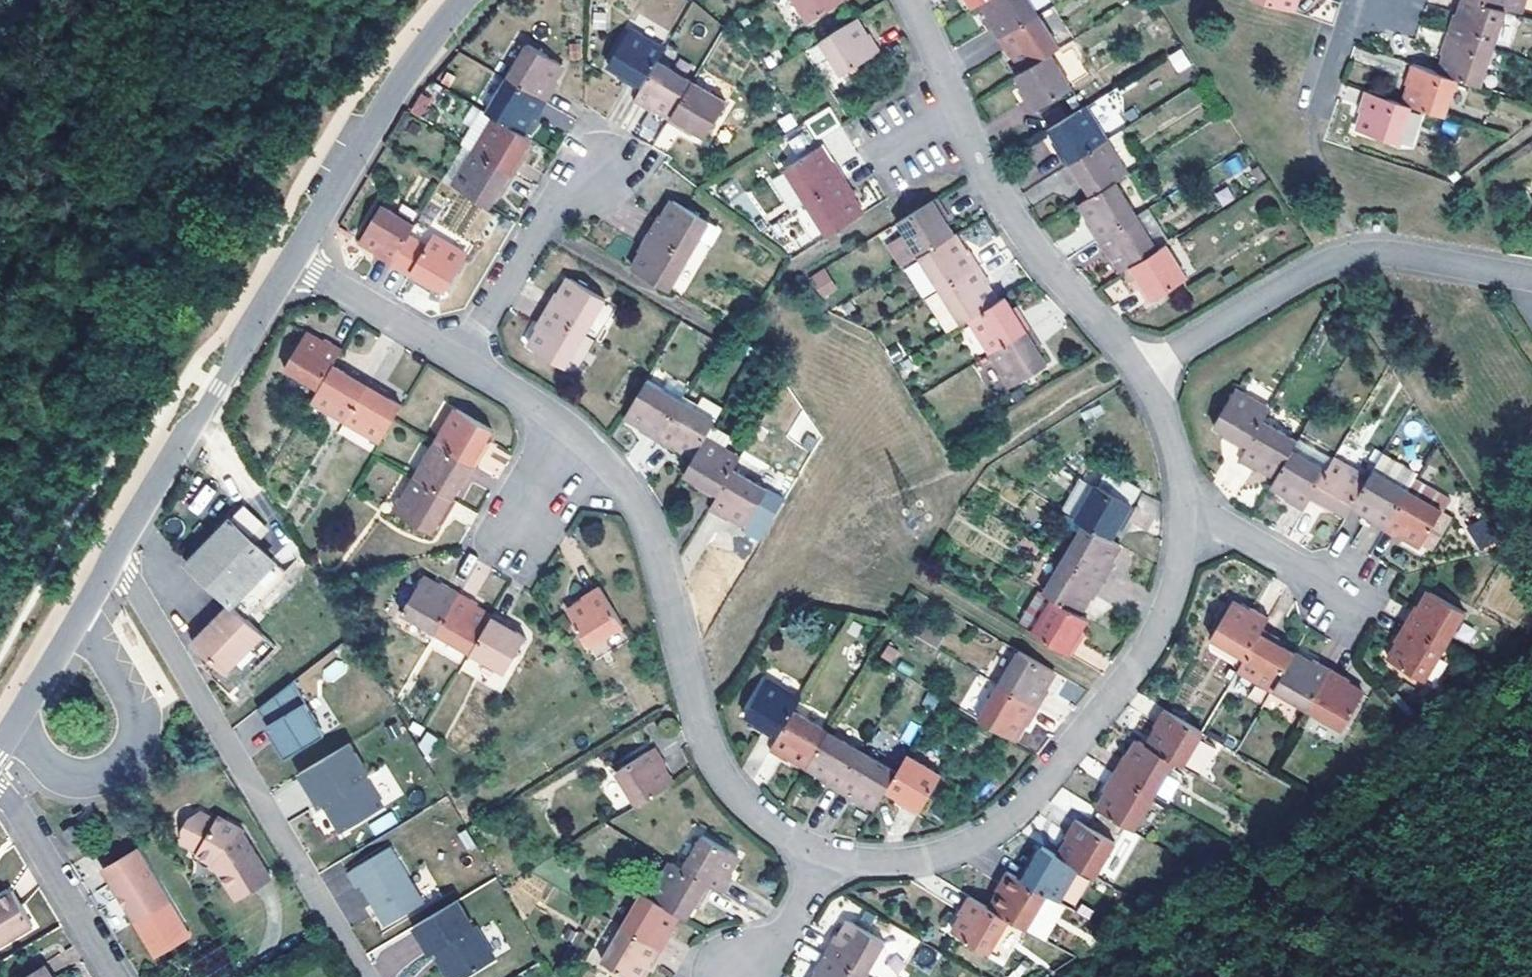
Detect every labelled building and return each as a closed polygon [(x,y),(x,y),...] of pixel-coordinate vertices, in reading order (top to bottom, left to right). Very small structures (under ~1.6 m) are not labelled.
[(803,27),(844,2),(843,0),(787,0),(803,27)] [(970,11),(978,6),(988,0),(963,0),(970,11)] [(1035,17),(1024,0),(988,0),(978,6),(989,22),(985,25),(995,42),(1035,17)] [(1301,0),(1258,0),(1257,3),(1296,17),(1301,0)] [(1499,15),(1504,0),(1460,0),(1459,3),(1499,15)] [(1442,37),(1487,51),(1499,15),(1459,3),(1452,21),(1448,20),(1442,37)] [(1053,8),(1041,14),(1056,42),(1067,36),(1053,8)] [(1057,52),(1035,17),(995,42),(1005,59),(1010,56),(1020,74),(1048,57),(1057,52)] [(862,40),(852,23),(816,45),(805,51),(814,66),(825,59),(837,80),(877,56),(866,37),(862,40)] [(661,54),(627,34),(606,70),(623,79),(621,84),(637,95),(655,65),(661,54)] [(1487,51),(1442,37),(1436,54),(1441,56),(1435,75),(1450,80),(1474,88),(1487,51)] [(504,81),(544,105),(554,88),(550,84),(560,67),(524,46),(504,81)] [(1176,73),(1191,67),(1183,48),(1168,54),(1176,73)] [(1070,92),(1048,57),(1020,74),(1012,79),(1023,96),(1019,99),(1029,115),(1070,92)] [(688,86),(655,65),(637,95),(631,105),(647,115),(650,111),(667,120),(688,86)] [(1439,118),(1450,80),(1435,75),(1408,66),(1402,84),(1405,86),(1400,105),(1406,107),(1439,118)] [(544,105),(504,81),(484,115),(492,120),(519,136),(529,120),(534,122),(544,105)] [(702,141),(722,107),(688,86),(667,120),(665,125),(682,135),(685,131),(702,141)] [(409,108),(419,117),(432,102),(422,93),(409,108)] [(1400,105),(1363,93),(1356,112),(1361,114),(1355,131),(1394,145),(1406,107),(1400,105)] [(1089,105),(1105,133),(1124,122),(1107,94),(1089,105)] [(541,119),(570,129),(574,115),(545,106),(541,119)] [(829,109),(807,120),(814,135),(836,124),(829,109)] [(1062,168),(1101,144),(1081,111),(1045,132),(1056,149),(1052,152),(1062,168)] [(472,153),(492,120),(484,115),(479,112),(458,145),(472,153)] [(472,153),(513,178),(523,161),(517,159),(527,142),(519,136),(492,120),(472,153)] [(1123,178),(1101,144),(1062,168),(1072,186),(1077,183),(1088,200),(1112,185),(1123,178)] [(801,206),(841,182),(831,165),(826,167),(816,150),(780,172),(801,206)] [(513,178),(472,153),(451,189),(487,209),(498,192),(503,194),(513,178)] [(1241,154),(1223,161),(1228,175),(1246,168),(1241,154)] [(1270,184),(1262,170),(1255,174),(1265,187),(1270,184)] [(857,218),(848,202),(852,200),(841,182),(801,206),(822,240),(857,218)] [(1094,244),(1134,220),(1112,185),(1088,200),(1077,207),(1087,224),(1084,227),(1094,244)] [(914,260),(951,237),(940,220),(944,218),(934,200),(893,226),(899,235),(914,260)] [(646,235),(686,259),(705,226),(669,204),(660,221),(656,218),(646,235)] [(408,237),(413,228),(379,207),(357,244),(374,253),(372,257),(390,267),(408,237)] [(1134,220),(1154,253),(1163,248),(1142,214),(1134,220)] [(1154,253),(1134,220),(1094,244),(1104,260),(1108,258),(1119,275),(1127,270),(1154,253)] [(641,255),(630,272),(666,294),(686,259),(646,235),(636,252),(641,255)] [(914,260),(899,235),(881,245),(885,254),(899,247),(908,263),(914,260)] [(390,267),(407,278),(424,288),(426,285),(443,295),(465,259),(430,238),(425,248),(408,237),(390,267)] [(935,294),(976,269),(965,252),(961,254),(951,237),(914,260),(935,294)] [(1184,282),(1163,248),(1154,253),(1127,270),(1137,286),(1133,288),(1144,306),(1184,282)] [(808,277),(821,299),(837,290),(824,268),(808,277)] [(992,307),(981,289),(986,286),(976,269),(935,294),(956,329),(966,323),(992,307)] [(553,296),(542,312),(583,336),(603,303),(567,282),(557,298),(553,296)] [(986,356),(1026,332),(1015,315),(1010,317),(1001,301),(992,307),(966,323),(986,356)] [(537,333),(527,349),(562,370),(583,336),(542,312),(532,329),(537,333)] [(1042,368),(1032,351),(1036,348),(1026,332),(986,356),(1006,390),(1042,368)] [(331,367),(340,352),(322,341),(320,346),(303,336),(282,372),(316,392),(331,367)] [(348,377),(331,367),(316,392),(309,403),(343,424),(367,383),(351,373),(348,377)] [(399,408),(382,398),(384,393),(367,383),(343,424),(377,444),(392,420),(399,408)] [(627,409),(620,421),(638,431),(636,435),(652,444),(676,405),(641,385),(627,409)] [(1259,423),(1266,411),(1231,391),(1209,428),(1226,438),(1223,441),(1241,452),(1259,423)] [(700,442),(710,425),(676,405),(652,444),(670,455),(673,451),(689,461),(700,442)] [(480,446),(489,430),(453,408),(433,444),(473,467),(484,449),(480,446)] [(1289,452),(1293,444),(1259,423),(1241,452),(1234,464),(1252,474),(1254,470),(1271,480),(1289,452)] [(1329,461),(1295,440),(1293,444),(1289,452),(1322,473),(1329,461)] [(728,472),(735,462),(700,442),(689,461),(679,478),(696,488),(695,492),(711,502),(728,472)] [(449,499),(460,480),(464,482),(473,467),(433,444),(413,478),(449,499)] [(476,469),(498,478),(508,455),(485,446),(476,469)] [(1322,473),(1289,452),(1271,480),(1267,488),(1283,499),(1281,502),(1299,512),(1305,502),(1322,473)] [(1409,487),(1417,472),(1381,453),(1373,468),(1409,487)] [(1363,482),(1329,461),(1322,473),(1305,502),(1322,512),(1324,508),(1341,518),(1346,509),(1363,482)] [(742,528),(763,493),(728,472),(711,502),(705,512),(724,524),(727,519),(742,528)] [(1378,534),(1403,493),(1368,472),(1363,482),(1346,509),(1363,519),(1361,524),(1378,534)] [(449,499),(413,478),(393,512),(429,533),(439,517),(443,519),(453,502),(449,499)] [(197,516),(217,494),(208,485),(187,506),(197,516)] [(1129,511),(1088,488),(1069,522),(1078,527),(1104,542),(1115,525),(1120,527),(1129,511)] [(1415,551),(1438,514),(1403,493),(1378,534),(1395,545),(1398,541),(1415,551)] [(245,620),(287,575),(252,544),(245,537),(260,521),(242,505),(188,562),(230,605),(245,620)] [(1465,527),(1479,552),(1500,540),(1486,515),(1465,527)] [(260,521),(245,537),(252,544),(267,527),(260,521)] [(1058,562),(1098,586),(1108,569),(1102,565),(1113,548),(1104,542),(1078,527),(1058,562)] [(1098,586),(1058,562),(1037,597),(1045,602),(1073,618),(1082,600),(1088,603),(1098,586)] [(433,635),(457,595),(441,585),(439,590),(422,579),(400,615),(433,635)] [(620,627),(595,587),(578,597),(581,602),(564,613),(585,648),(620,627)] [(1028,633),(1045,602),(1037,597),(1030,593),(1012,624),(1028,633)] [(487,619),(471,609),(473,605),(457,595),(433,635),(466,655),(487,619)] [(1459,621),(1424,598),(1414,615),(1409,612),(1399,629),(1439,654),(1459,621)] [(1072,639),(1081,622),(1073,618),(1045,602),(1028,633),(1026,636),(1065,660),(1076,642),(1072,639)] [(228,691),(272,647),(245,620),(230,605),(193,642),(210,659),(203,666),(228,691)] [(1254,635),(1261,624),(1244,615),(1242,618),(1225,607),(1203,644),(1237,664),(1254,635)] [(520,639),(504,629),(506,625),(489,615),(487,619),(466,655),(499,675),(520,639)] [(1439,654),(1399,629),(1388,646),(1393,649),(1382,666),(1417,689),(1439,654)] [(1265,696),(1287,660),(1270,650),(1272,645),(1254,635),(1237,664),(1230,675),(1265,696)] [(993,688),(1033,712),(1044,694),(1039,691),(1048,676),(1012,654),(993,688)] [(337,658),(320,673),(330,684),(347,670),(337,658)] [(1300,717),(1323,677),(1307,667),(1305,671),(1287,660),(1265,696),(1300,717)] [(1355,703),(1339,692),(1341,688),(1323,677),(1300,717),(1334,738),(1355,703)] [(296,682),(261,710),(283,736),(278,740),(289,759),(319,740),(311,727),(320,722),(296,682)] [(794,703),(760,683),(738,717),(756,728),(753,733),(770,743),(787,714),(794,703)] [(1023,729),(1033,712),(993,688),(973,723),(990,733),(1008,744),(1018,726),(1023,729)] [(1300,717),(1265,696),(1255,714),(1290,735),(1300,717)] [(801,771),(822,735),(787,714),(770,743),(764,754),(782,764),(784,761),(801,771)] [(1160,715),(1157,714),(1148,732),(1152,734),(1143,751),(1168,766),(1178,772),(1197,737),(1195,736),(1160,715)] [(426,732),(416,746),(430,755),(439,740),(426,732)] [(832,795),(855,756),(822,735),(801,771),(818,782),(817,786),(832,795)] [(1149,802),(1168,766),(1143,751),(1133,746),(1123,764),(1118,761),(1109,778),(1149,802)] [(366,778),(347,747),(298,777),(297,778),(315,808),(319,805),(338,836),(381,811),(363,780),(366,778)] [(667,786),(656,768),(660,766),(650,749),(610,774),(631,808),(667,786)] [(889,777),(855,756),(832,795),(850,806),(853,802),(869,812),(879,794),(889,777)] [(912,820),(936,780),(900,759),(889,777),(879,794),(897,804),(895,810),(912,820)] [(385,765),(369,775),(385,803),(402,793),(385,765)] [(1149,802),(1109,778),(1099,795),(1104,798),(1094,815),(1129,836),(1149,802)] [(247,875),(252,884),(269,873),(253,843),(245,846),(235,829),(237,824),(211,808),(208,814),(195,806),(183,810),(177,821),(182,833),(199,845),(195,848),(213,860),(216,857),(221,860),(218,864),(230,885),(247,875)] [(1112,848),(1072,824),(1062,841),(1066,843),(1057,860),(1075,871),(1093,882),(1112,848)] [(79,831),(71,836),(78,849),(87,843),(79,831)] [(735,858),(698,836),(678,870),(708,888),(719,894),(729,876),(725,874),(735,858)] [(387,926),(425,904),(392,848),(349,873),(358,888),(362,886),(387,926)] [(143,850),(109,870),(153,947),(187,928),(143,850)] [(1055,906),(1075,871),(1057,860),(1039,850),(1029,867),(1024,864),(1014,882),(1042,898),(1055,906)] [(678,870),(668,864),(646,899),(674,916),(682,921),(692,903),(698,905),(708,888),(678,870)] [(1014,882),(1001,874),(991,891),(996,894),(985,911),(1004,922),(1022,933),(1042,898),(1014,882)] [(235,894),(252,884),(247,875),(230,885),(235,894)] [(38,928),(17,891),(0,901),(0,950),(38,928)] [(646,899),(638,894),(618,928),(657,951),(667,934),(664,932),(674,916),(646,899)] [(985,911),(963,898),(954,915),(957,918),(947,935),(983,957),(1004,922),(985,911)] [(414,928),(430,956),(435,953),(439,959),(441,957),(445,963),(440,966),(447,976),(467,976),(495,960),(476,928),(473,929),(457,902),(414,928)] [(856,976),(861,976),(880,945),(843,923),(833,940),(829,938),(819,955),(856,976)] [(187,928),(153,947),(160,959),(193,940),(187,928)] [(618,928),(597,962),(620,976),(635,976),(643,966),(647,968),(657,951),(618,928)] [(819,955),(809,971),(812,974),(811,976),(856,976),(819,955)] [(439,959),(437,960),(440,966),(445,963),(441,957),(439,959)] [(31,976),(57,976),(50,966),(31,976)]
